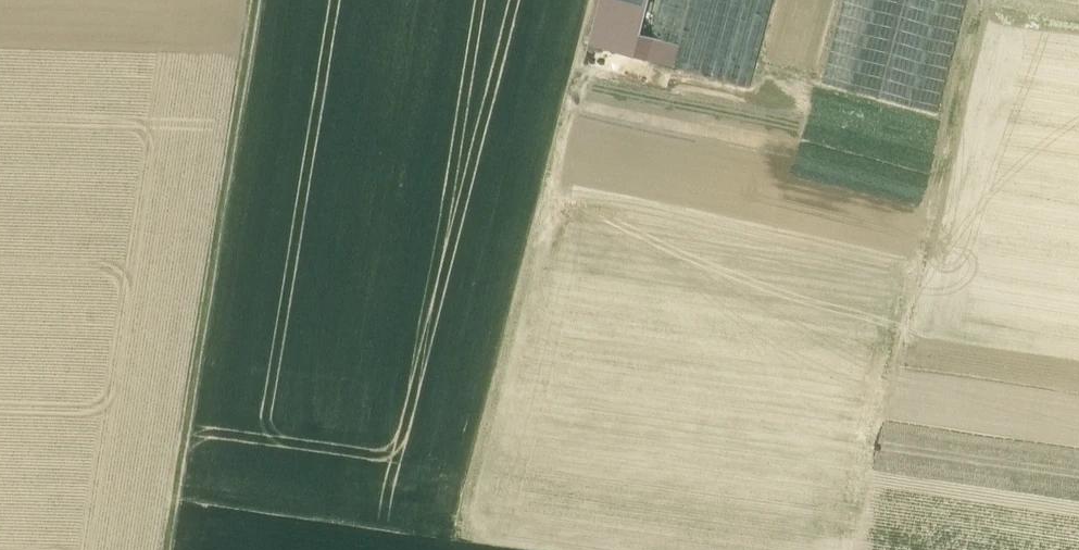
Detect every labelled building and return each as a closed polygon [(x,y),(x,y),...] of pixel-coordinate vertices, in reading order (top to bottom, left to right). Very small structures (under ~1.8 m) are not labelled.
[(589,45),(644,60),(673,68),(679,45),(651,37),(651,38),(640,35),(649,0),(600,0),(589,45)] [(749,89),(773,0),(660,0),(651,37),(679,45),(673,68),(749,89)] [(937,114),(967,0),(843,0),(821,83),(937,114)]
